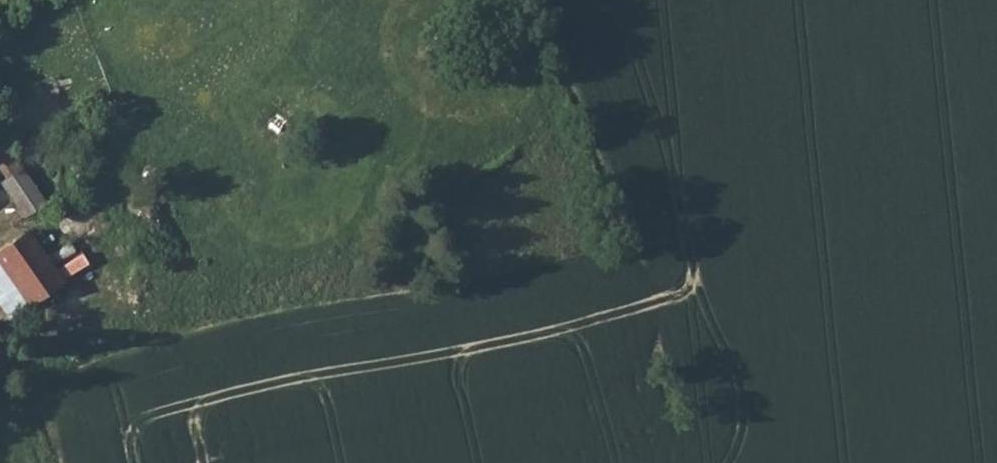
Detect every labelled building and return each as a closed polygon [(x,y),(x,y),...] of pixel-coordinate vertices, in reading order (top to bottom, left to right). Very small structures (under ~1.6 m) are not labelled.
[(4,177),(0,179),(0,182),(22,215),(43,201),(20,166),(0,135),(0,170),(4,177)] [(61,276),(26,226),(0,244),(0,319),(61,276)] [(62,266),(67,276),(92,263),(87,253),(62,266)]
